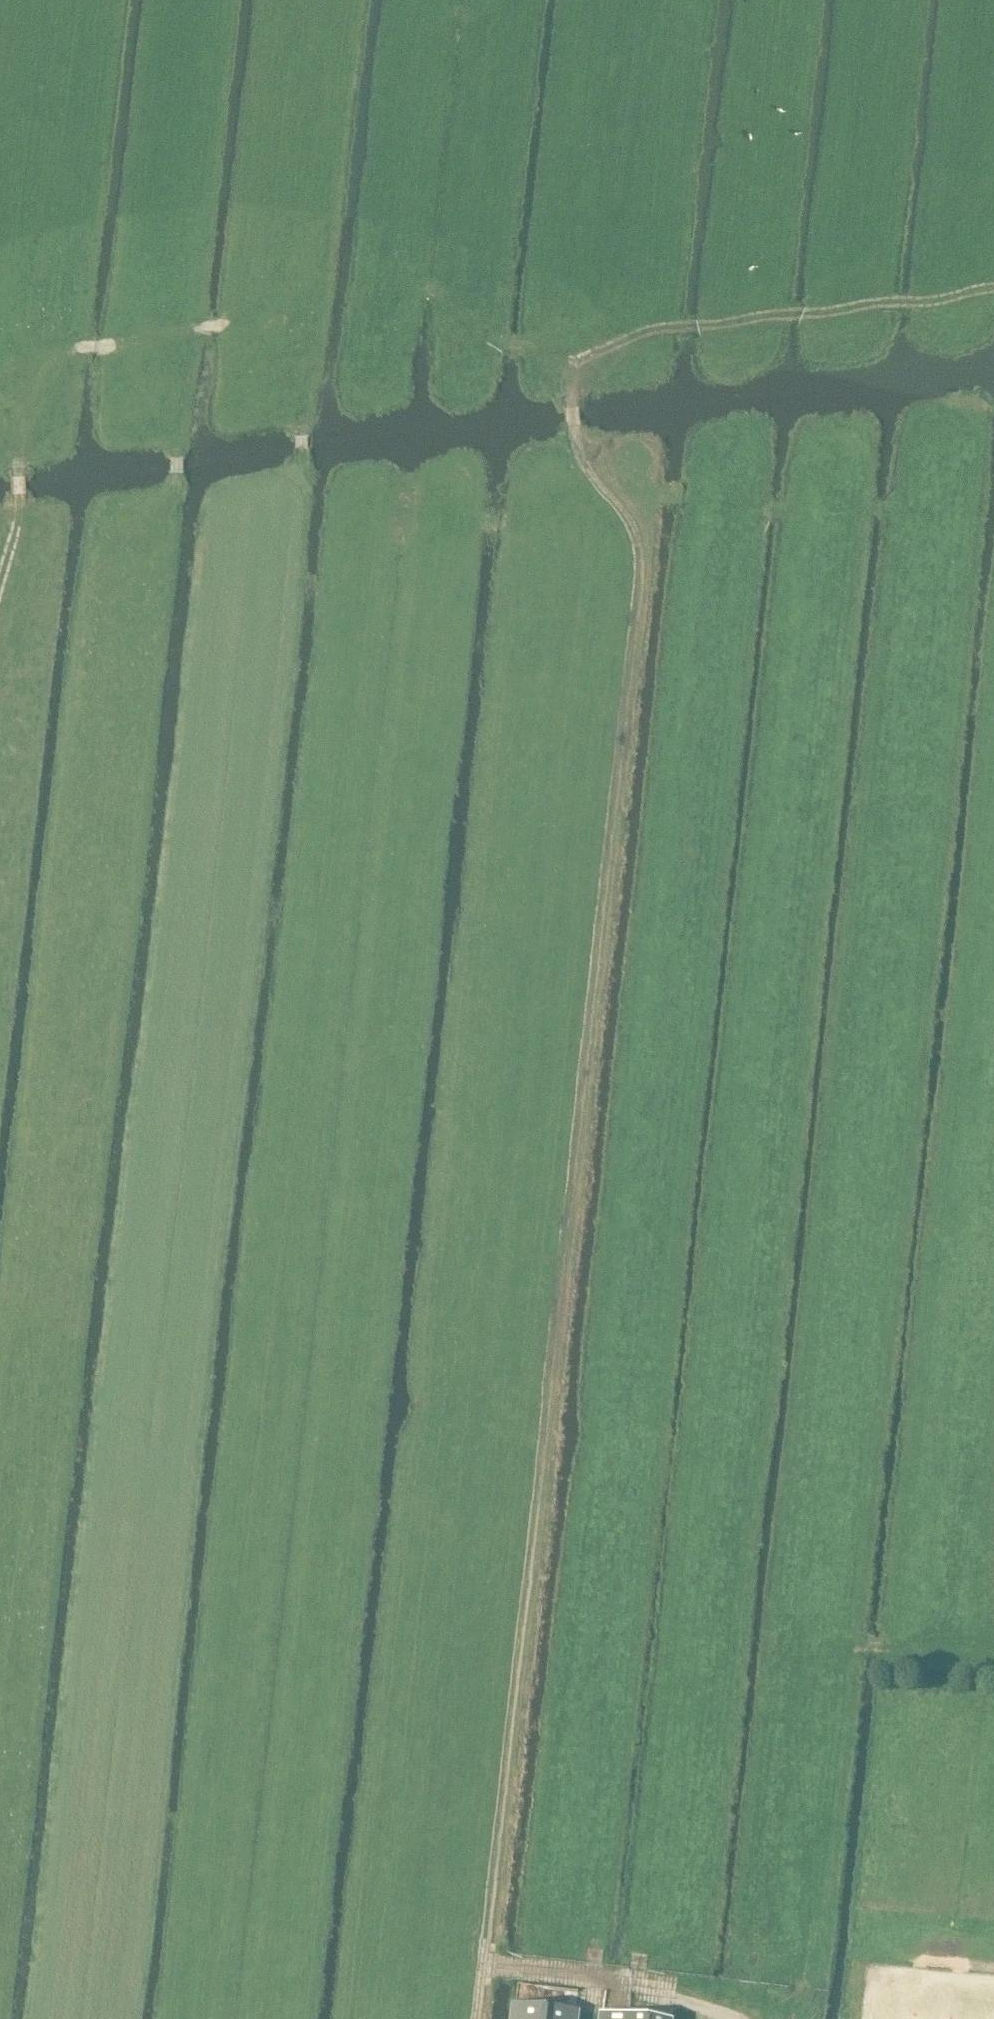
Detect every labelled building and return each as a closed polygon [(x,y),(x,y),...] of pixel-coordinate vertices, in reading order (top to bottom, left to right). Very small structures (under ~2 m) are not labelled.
[(517,2004),(512,2004),(510,2018),(581,2018),(582,2012),(517,2004)]
